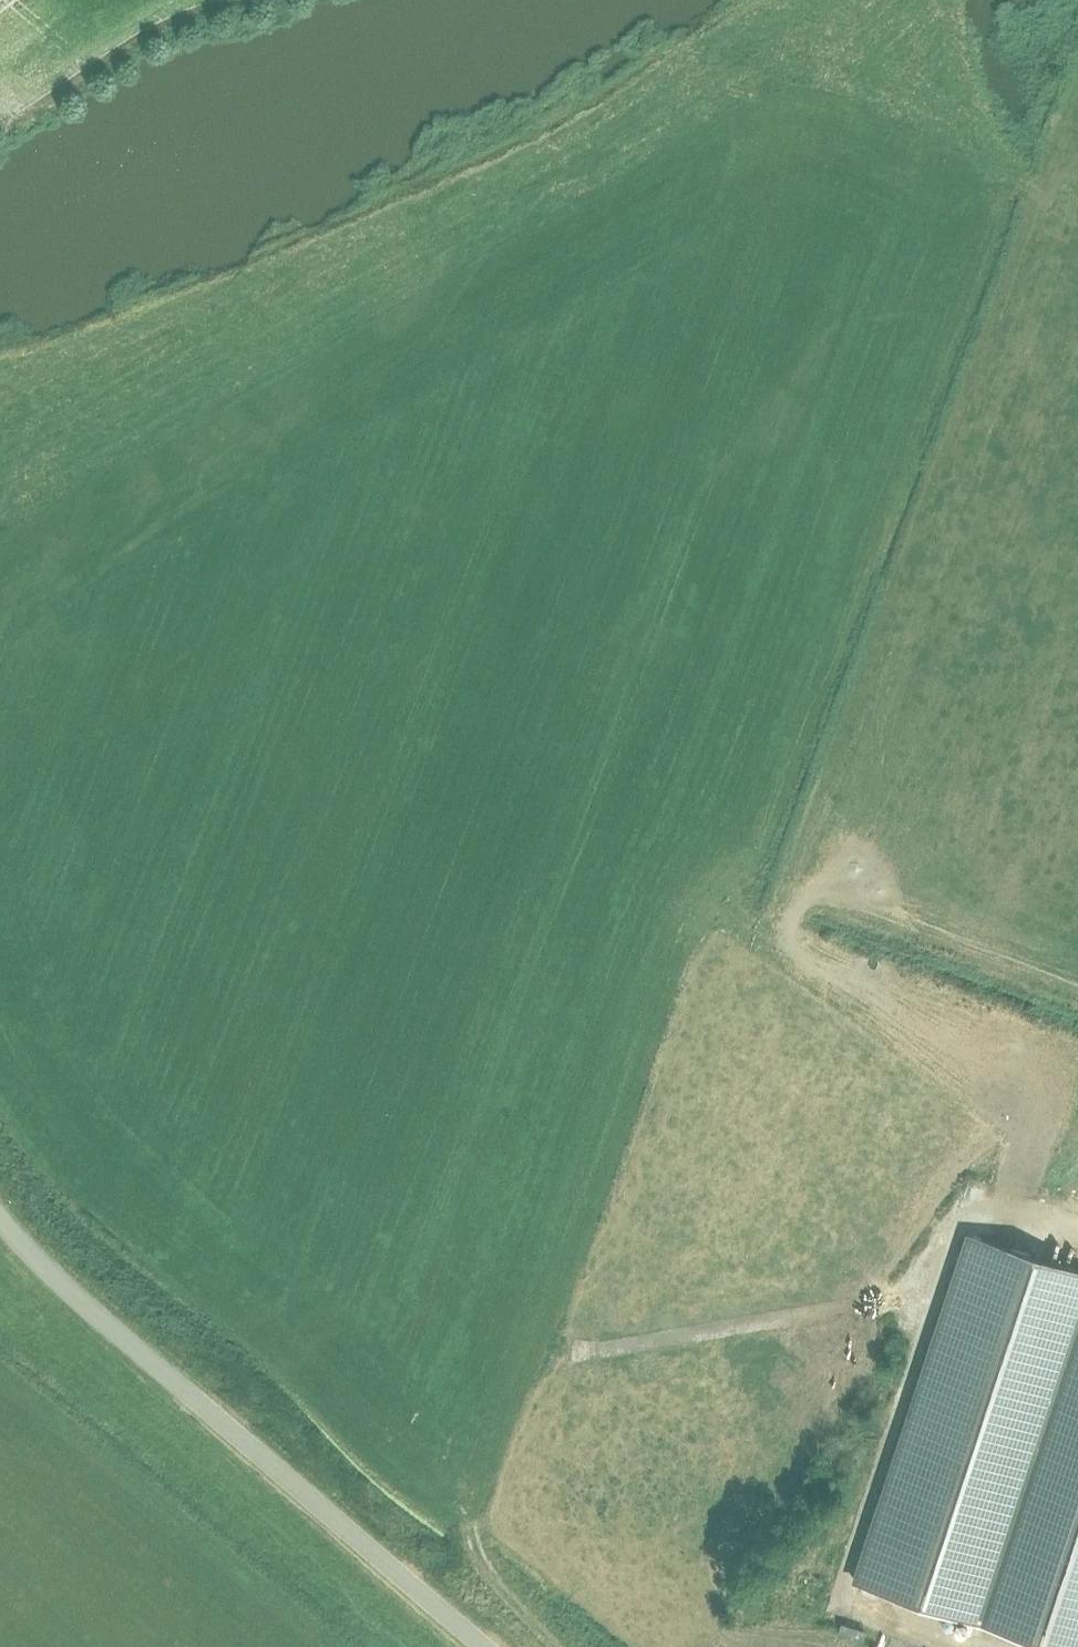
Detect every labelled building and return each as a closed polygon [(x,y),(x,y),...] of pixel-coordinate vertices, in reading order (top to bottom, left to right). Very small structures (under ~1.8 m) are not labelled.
[(859,1585),(1048,1646),(1077,1646),(1077,1269),(974,1235),(859,1585)]
